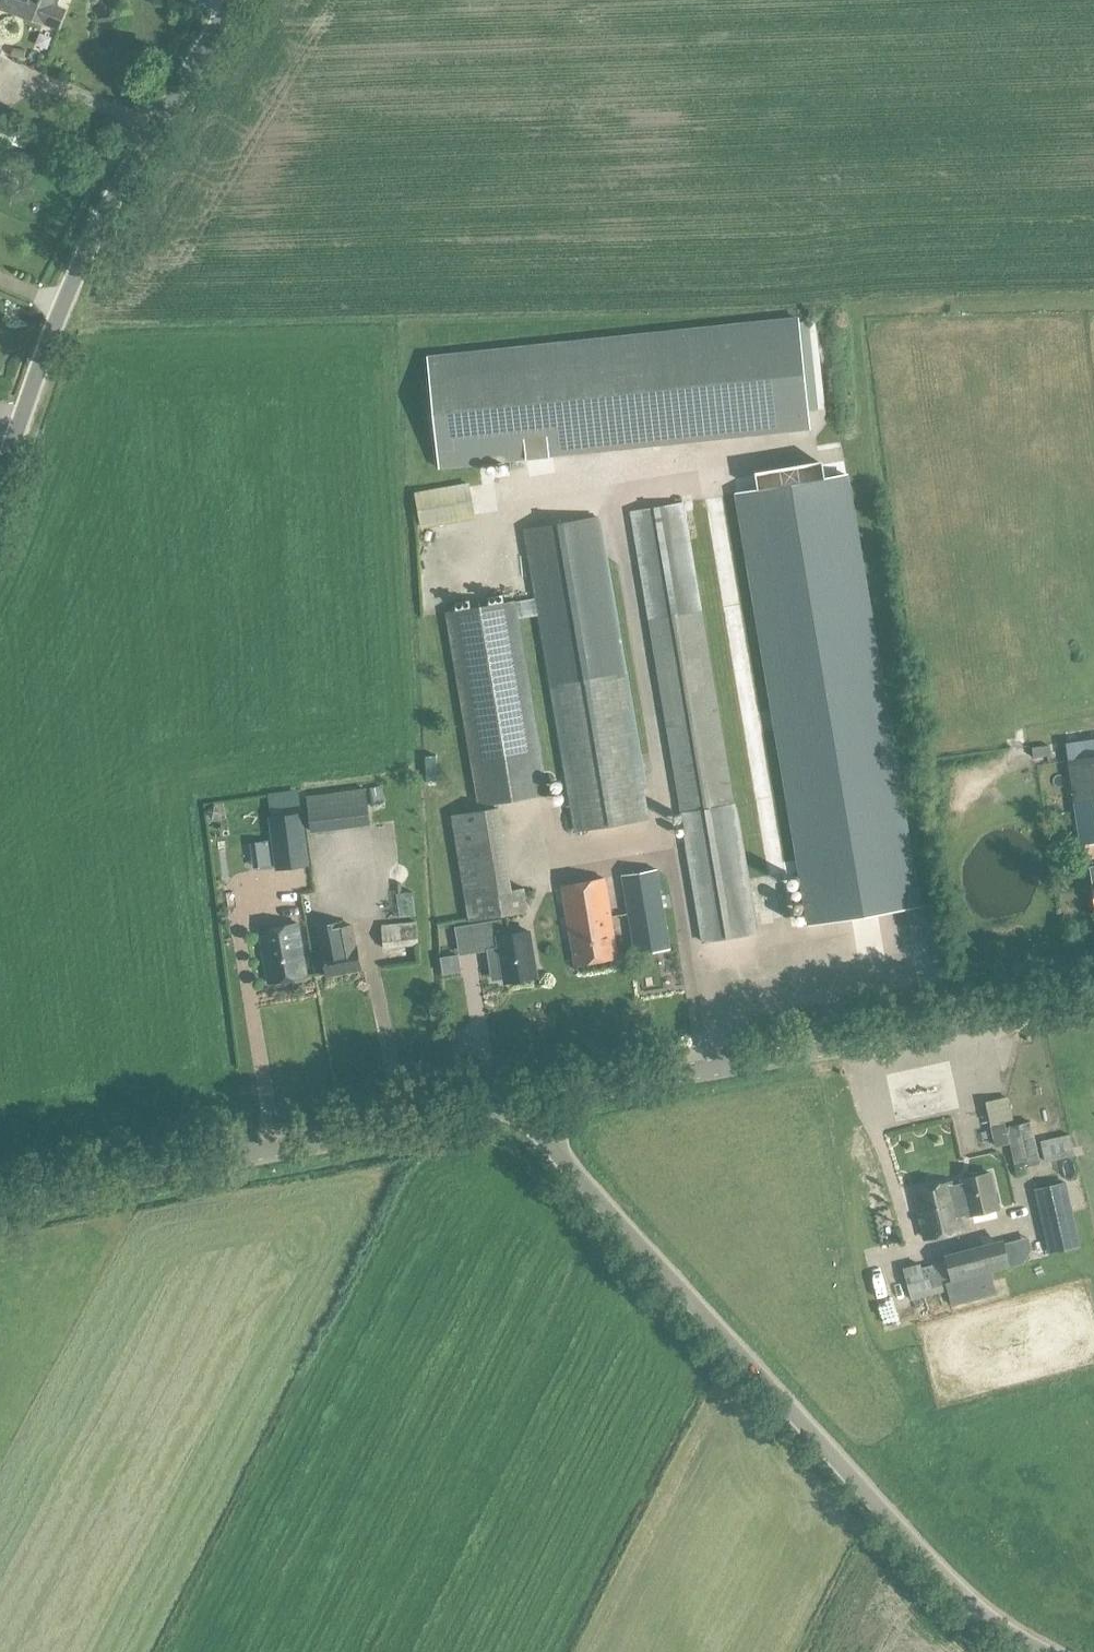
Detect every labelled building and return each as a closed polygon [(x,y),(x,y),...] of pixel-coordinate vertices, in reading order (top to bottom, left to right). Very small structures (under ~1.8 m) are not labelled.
[(58,0),(5,0),(3,5),(59,29),(66,11),(56,7),(58,0)] [(14,47),(12,57),(25,59),(27,50),(14,47)] [(0,139),(0,141),(13,146),(14,144),(18,131),(19,129),(5,124),(0,139)] [(810,428),(799,319),(430,358),(441,466),(810,428)] [(848,474),(825,478),(822,466),(759,476),(761,489),(738,493),(812,924),(922,905),(848,474)] [(496,481),(416,489),(418,506),(427,505),(428,515),(499,507),(496,481)] [(758,933),(733,785),(685,501),(630,511),(703,942),(758,933)] [(626,671),(599,517),(524,530),(550,683),(626,671)] [(515,602),(447,613),(479,807),(548,795),(515,602)] [(626,671),(550,683),(576,832),(651,819),(626,671)] [(1052,755),(1051,745),(1033,748),(1034,757),(1052,755)] [(1070,759),(1074,789),(1093,786),(1093,756),(1070,759)] [(1074,789),(1082,844),(1085,844),(1093,842),(1093,786),(1074,789)] [(207,810),(206,810),(207,812),(214,820),(223,813),(215,804),(207,810)] [(501,888),(492,807),(454,811),(466,916),(521,909),(518,886),(501,888)] [(278,868),(308,864),(302,814),(272,818),(278,868)] [(269,840),(251,843),(251,844),(254,867),(273,865),(270,840),(269,840)] [(622,874),(635,954),(672,948),(658,868),(622,874)] [(299,876),(282,876),(282,897),(299,897),(299,876)] [(564,886),(576,963),(618,956),(605,879),(564,886)] [(343,920),(318,925),(327,977),(363,970),(354,924),(344,926),(343,920)] [(530,930),(505,935),(502,920),(470,925),(475,953),(488,951),(493,981),(505,979),(506,982),(538,977),(530,930)] [(307,976),(299,923),(260,929),(269,982),(307,976)] [(417,923),(383,926),(385,949),(419,946),(417,923)] [(978,1121),(1005,1118),(1002,1095),(975,1098),(978,1121)] [(1032,1120),(1007,1126),(1011,1144),(1016,1169),(1042,1163),(1032,1120)] [(1006,1122),(992,1125),(997,1147),(1011,1144),(1007,1126),(1006,1122)] [(1042,1142),(1046,1163),(1074,1157),(1070,1136),(1042,1142)] [(953,1182),(953,1181),(947,1183),(951,1204),(958,1203),(960,1214),(971,1212),(971,1214),(999,1208),(992,1173),(962,1179),(963,1184),(954,1186),(953,1182)] [(951,1204),(947,1183),(915,1190),(925,1236),(963,1228),(960,1214),(958,1203),(951,1204)] [(1036,1191),(1050,1253),(1081,1246),(1067,1184),(1036,1191)] [(952,1280),(947,1262),(923,1267),(922,1263),(904,1267),(912,1300),(949,1290),(946,1281),(952,1280)] [(952,1282),(952,1280),(946,1281),(949,1290),(953,1306),(998,1294),(992,1271),(952,1282)] [(871,1288),(879,1308),(895,1302),(887,1282),(871,1288)]
